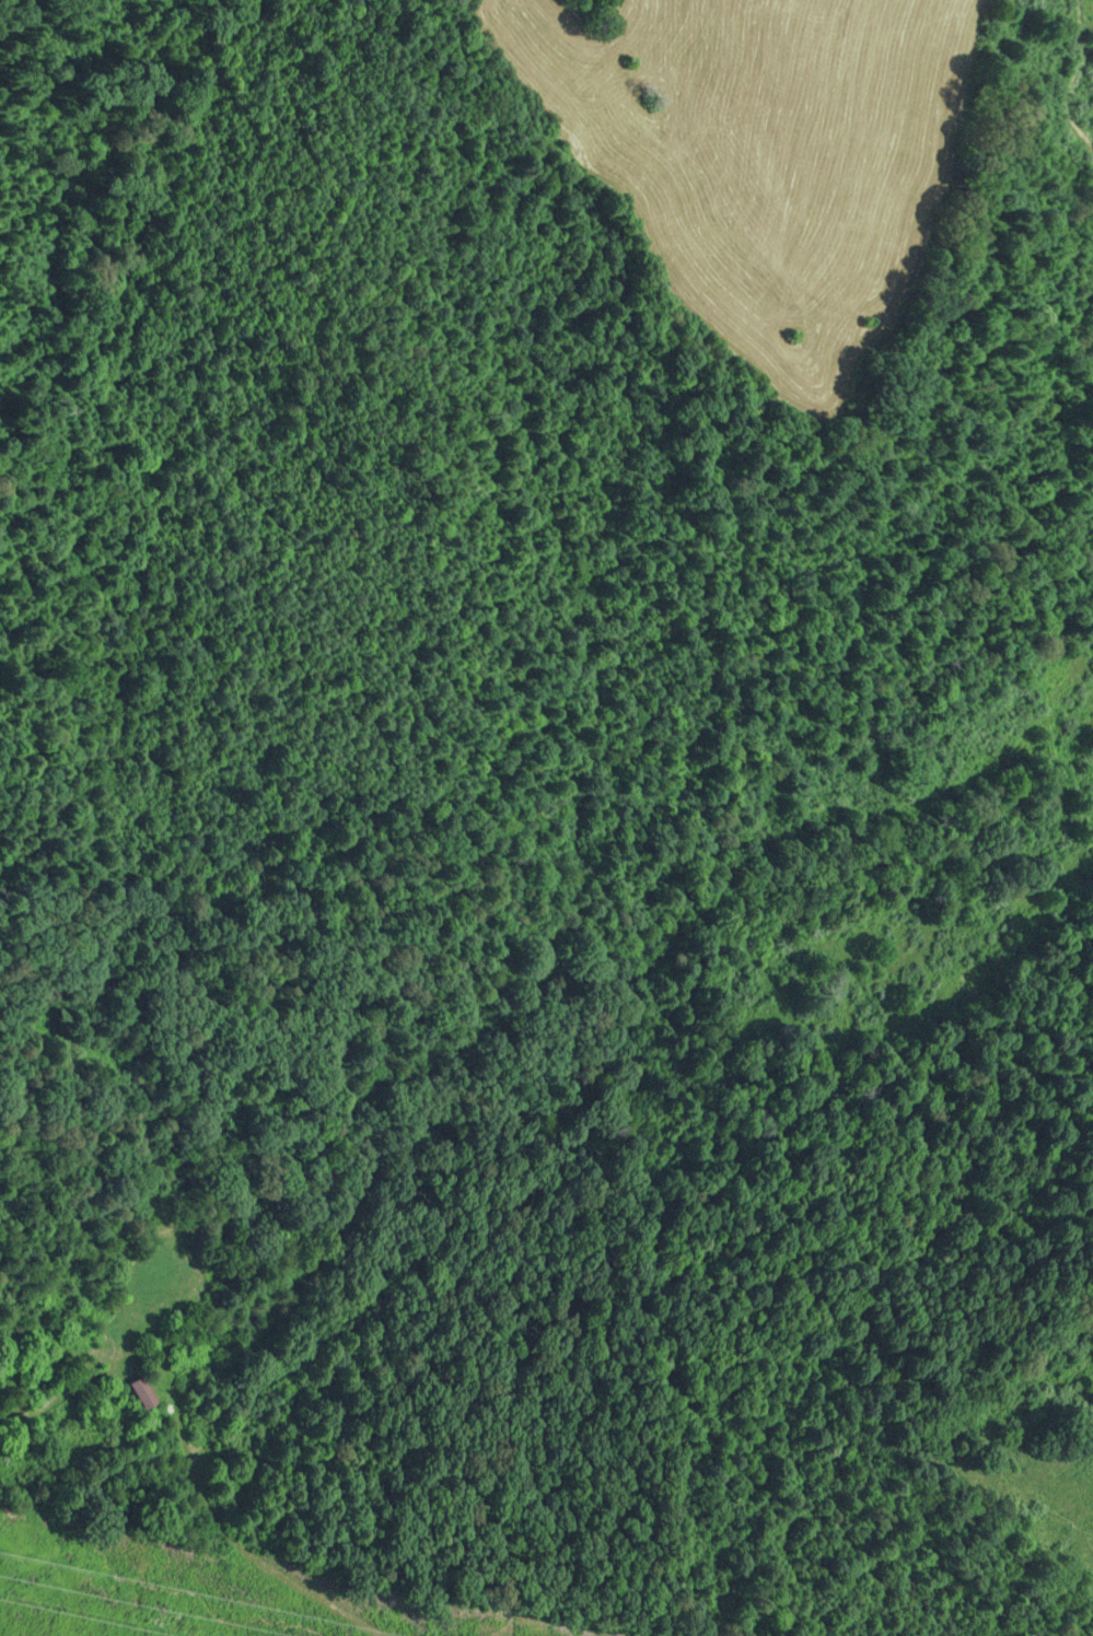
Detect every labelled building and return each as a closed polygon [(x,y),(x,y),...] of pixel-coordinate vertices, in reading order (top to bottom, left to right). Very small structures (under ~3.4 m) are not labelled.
[(151,1412),(162,1405),(145,1379),(133,1387),(151,1412)]
